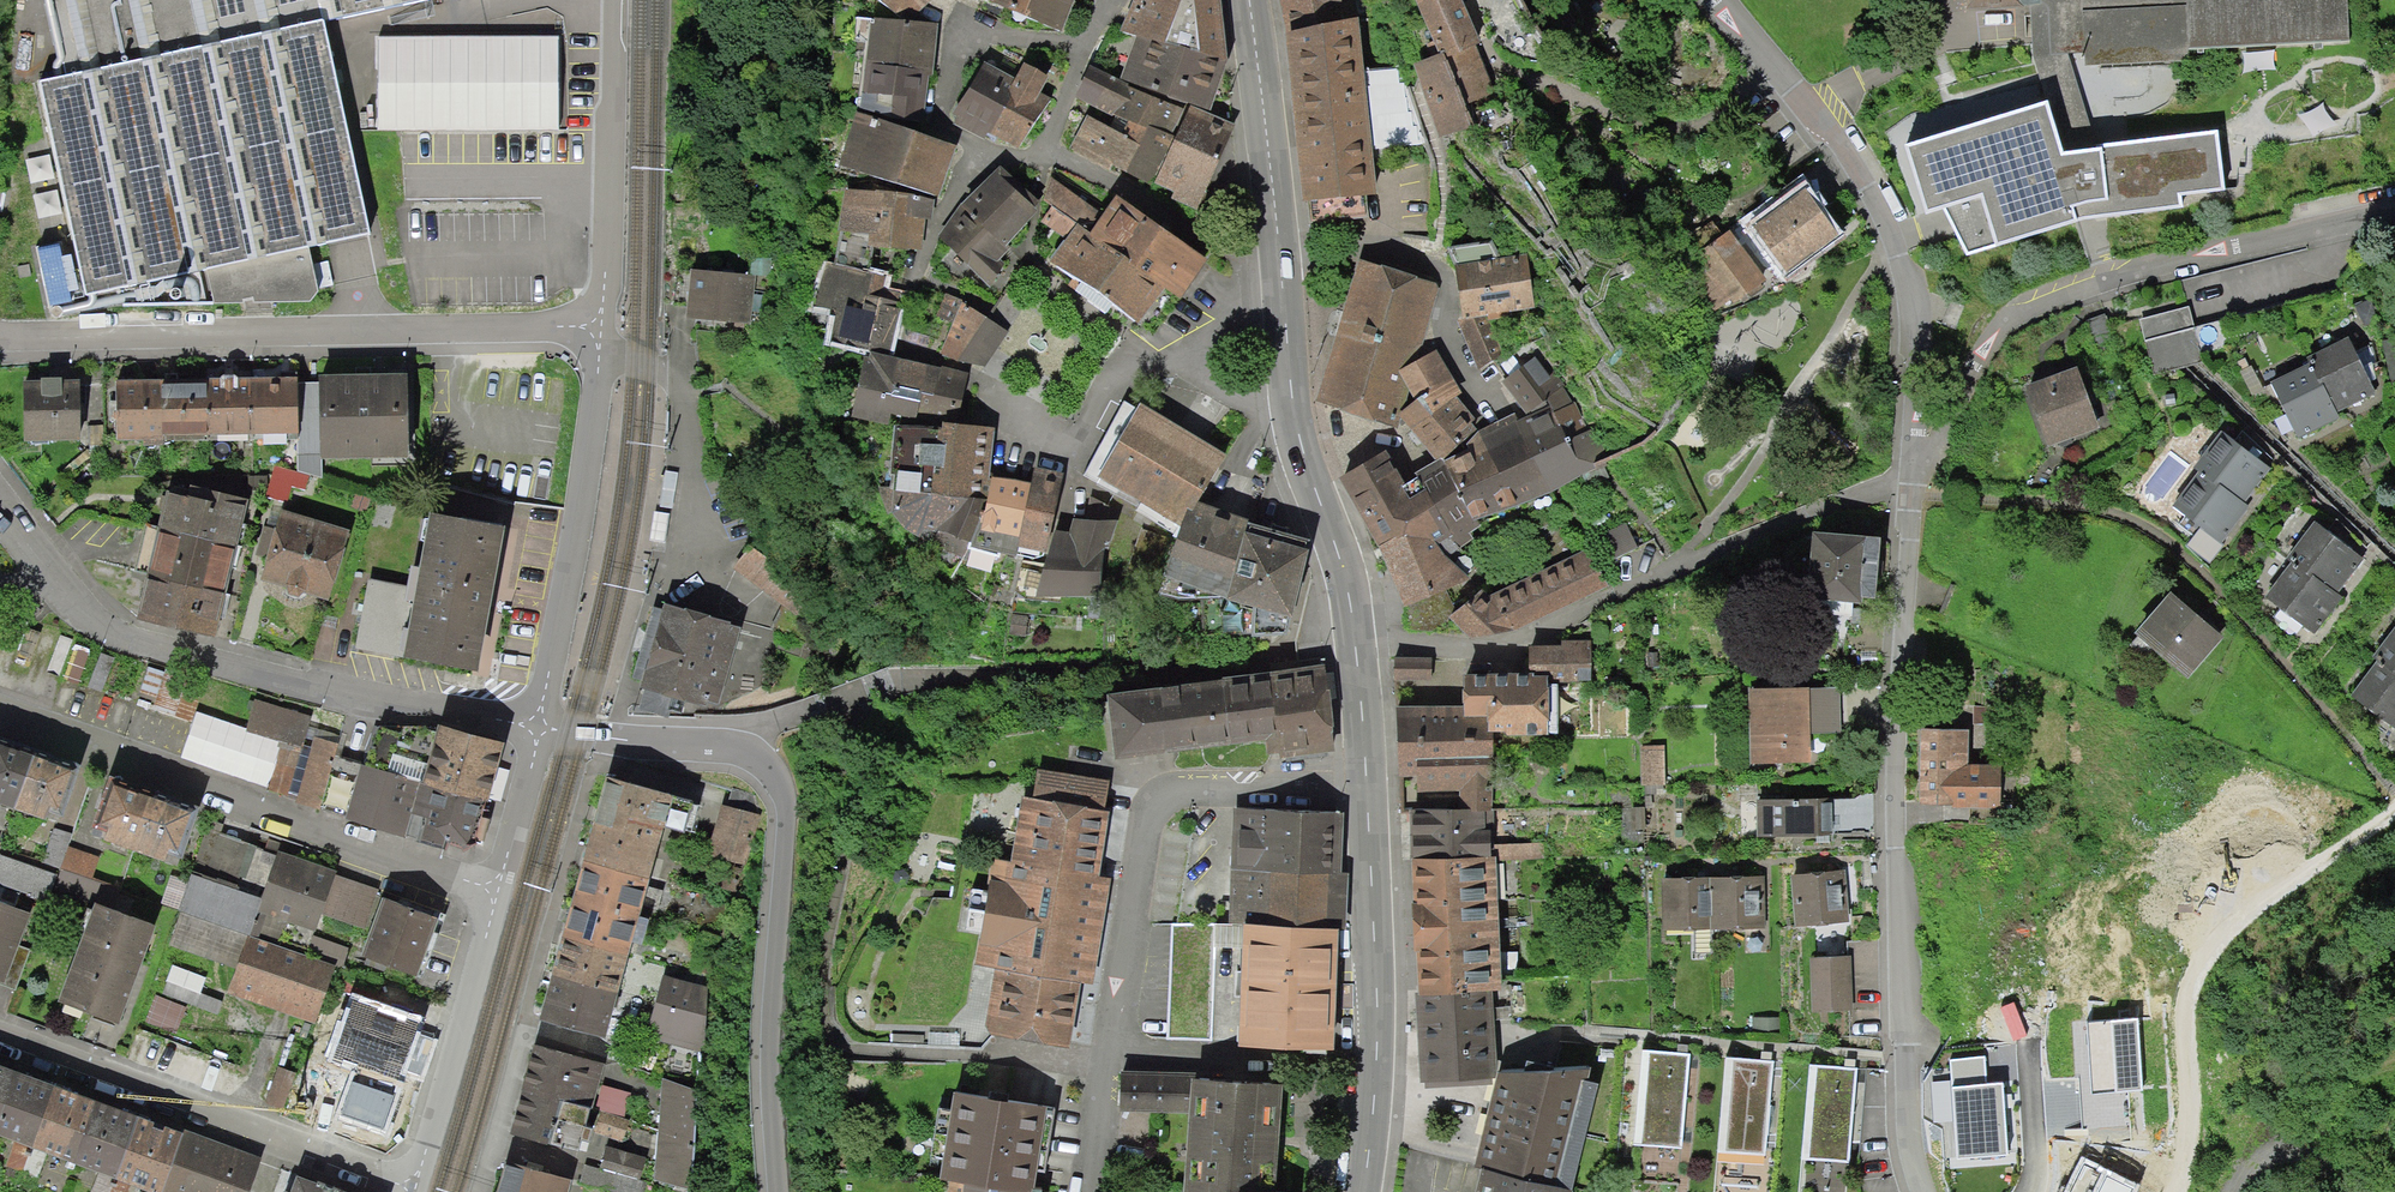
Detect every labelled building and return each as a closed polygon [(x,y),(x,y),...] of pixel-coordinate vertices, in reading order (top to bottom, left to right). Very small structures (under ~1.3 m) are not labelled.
[(68,81),(44,86),(92,303),(214,276),(222,309),(323,286),(316,252),(376,238),(330,30),(463,0),(50,0),(68,81)] [(929,0),(877,0),(899,16),(913,16),(929,0)] [(1062,33),(1076,0),(984,0),(1062,33)] [(1124,29),(1138,34),(1228,65),(1222,0),(1136,0),(1124,29)] [(1360,16),(1357,0),(1348,0),(1341,1),(1341,0),(1283,0),(1289,31),(1360,16)] [(1442,52),(1416,63),(1441,137),(1470,126),(1474,125),(1467,102),(1496,92),(1485,67),(1475,43),(1480,40),(1464,0),(1419,0),(1442,52)] [(2042,7),(2049,7),(2052,53),(2068,52),(2085,51),(2085,67),(2193,61),(2193,48),(2352,39),(2350,0),(1958,0),(1958,12),(2031,8),(2032,8),(2038,8),(2042,7)] [(2049,7),(2031,8),(2033,56),(2038,77),(2044,92),(2047,99),(2063,150),(2103,144),(2068,52),(2052,53),(2049,7)] [(1344,20),(1289,31),(1305,200),(1311,201),(1311,223),(1369,216),(1366,196),(1378,194),(1374,148),(1364,71),(1360,16),(1344,20)] [(937,24),(873,18),(864,108),(929,131),(937,24)] [(1138,34),(1122,77),(1211,110),(1228,65),(1138,34)] [(1018,80),(989,63),(959,114),(1024,152),(1054,102),(1044,97),(1054,79),(1028,64),(1018,80)] [(1398,68),(1364,71),(1374,148),(1425,143),(1398,68)] [(1142,142),(1149,127),(1175,139),(1188,112),(1092,69),(1080,96),(1118,114),(1111,128),(1142,142)] [(2047,99),(1906,143),(1925,210),(1942,204),(1952,221),(1969,253),(2084,214),(2183,207),(2181,191),(2223,186),(2216,126),(2103,144),(2075,149),(2063,150),(2047,99)] [(1236,126),(1191,105),(1188,112),(1175,139),(1154,186),(1198,207),(1236,126)] [(939,197),(955,147),(858,113),(838,164),(939,197)] [(1071,148),(1127,174),(1142,142),(1111,128),(1086,117),(1071,148)] [(1127,174),(1154,186),(1175,139),(1149,127),(1142,142),(1127,174)] [(1034,206),(997,173),(939,238),(996,288),(1008,274),(996,264),(1009,249),(1002,243),(1034,206)] [(1109,218),(1053,183),(1049,203),(1056,208),(1045,223),(1071,243),(1055,266),(1142,327),(1169,290),(1189,304),(1216,261),(1123,200),(1109,218)] [(867,243),(917,251),(920,237),(922,222),(928,223),(931,200),(846,187),(839,230),(869,234),(867,243)] [(1822,191),(1766,229),(1797,274),(1852,236),(1822,191)] [(842,233),(835,264),(856,269),(864,238),(842,233)] [(1699,264),(1689,270),(1711,314),(1771,286),(1742,238),(1699,264)] [(1492,241),(1452,247),(1464,317),(1489,314),(1535,307),(1527,255),(1501,259),(1492,241)] [(1414,363),(1435,283),(1361,261),(1340,330),(1319,400),(1342,408),(1358,413),(1397,426),(1401,414),(1410,385),(1401,371),(1414,363)] [(835,264),(824,262),(813,306),(834,311),(828,337),(890,352),(902,303),(891,300),(881,298),(886,277),(856,269),(835,264)] [(753,272),(693,270),(691,320),(751,322),(753,272)] [(977,310),(943,293),(937,317),(954,322),(944,353),(966,360),(988,367),(1009,332),(977,310)] [(2190,309),(2141,322),(2157,378),(2205,365),(2190,309)] [(1489,314),(1461,323),(1477,369),(1502,360),(1489,314)] [(2313,358),(2337,412),(2377,395),(2353,340),(2313,358)] [(1438,348),(1414,363),(1401,371),(1410,385),(1420,402),(1401,414),(1411,430),(1459,400),(1467,395),(1438,348)] [(851,419),(890,426),(893,412),(916,416),(916,413),(926,364),(895,358),(864,352),(851,419)] [(1547,402),(1565,388),(1540,354),(1503,381),(1527,414),(1547,402)] [(946,368),(926,364),(916,413),(957,421),(967,372),(946,368)] [(2315,366),(2275,385),(2300,438),(2340,419),(2337,412),(2315,366)] [(2083,370),(2036,387),(2056,447),(2104,430),(2083,370)] [(330,378),(332,455),(416,453),(413,376),(330,378)] [(123,387),(126,438),(306,429),(303,378),(123,387)] [(1471,450),(1446,460),(1479,521),(1585,475),(1599,470),(1599,466),(1596,461),(1611,455),(1595,427),(1589,430),(1575,402),(1573,403),(1565,388),(1547,402),(1527,414),(1517,420),(1516,413),(1479,431),(1468,444),(1471,450)] [(28,394),(30,441),(87,439),(85,391),(28,394)] [(1482,426),(1459,400),(1411,430),(1439,461),(1445,458),(1482,426)] [(1228,454),(1142,404),(1100,477),(1186,526),(1200,501),(1228,454)] [(896,490),(987,497),(993,427),(940,423),(940,428),(896,425),(893,470),(897,471),(896,490)] [(2271,473),(2225,434),(2196,469),(2206,478),(2178,511),(2224,550),(2256,512),(2246,503),(2271,473)] [(1389,451),(1341,477),(1380,547),(1407,536),(1437,542),(1434,533),(1447,523),(1427,489),(1412,499),(1403,485),(1406,483),(1389,451)] [(1420,478),(1406,483),(1403,485),(1412,499),(1427,489),(1447,523),(1434,533),(1437,542),(1449,558),(1475,539),(1471,533),(1481,525),(1479,521),(1446,460),(1445,458),(1439,461),(1417,473),(1420,478)] [(1034,467),(1031,484),(1019,548),(1047,554),(1063,473),(1034,467)] [(667,472),(661,505),(669,507),(674,473),(667,472)] [(1031,484),(992,477),(985,514),(981,513),(967,545),(1017,555),(1019,548),(1031,484)] [(981,513),(987,497),(896,490),(893,490),(893,513),(913,537),(963,555),(967,545),(981,513)] [(165,534),(239,549),(247,507),(174,492),(165,534)] [(1166,580),(1228,597),(1249,526),(1251,517),(1200,501),(1186,526),(1166,580)] [(431,509),(406,649),(480,662),(492,592),(504,522),(431,509)] [(356,529),(288,510),(268,580),(336,599),(356,529)] [(666,541),(670,514),(654,512),(650,539),(666,541)] [(1069,534),(1056,530),(1037,598),(1098,597),(1119,520),(1073,518),(1069,534)] [(2367,561),(2321,524),(2289,562),(2297,568),(2271,600),(2316,637),(2346,601),(2339,595),(2367,561)] [(1627,525),(1598,538),(1608,560),(1637,547),(1627,525)] [(1249,526),(1228,597),(1294,616),(1314,544),(1249,526)] [(157,576),(230,590),(239,549),(165,534),(157,576)] [(1887,538),(1817,534),(1812,601),(1885,607),(1887,538)] [(1474,579),(1449,558),(1437,542),(1407,536),(1380,547),(1406,607),(1474,579)] [(818,591),(757,543),(737,569),(798,617),(818,591)] [(1489,596),(1479,588),(1449,614),(1473,635),(1517,627),(1607,584),(1588,550),(1489,596)] [(148,617),(222,632),(230,590),(157,576),(148,617)] [(2221,638),(2166,591),(2130,633),(2185,680),(2221,638)] [(739,622),(664,602),(651,649),(641,686),(645,687),(674,695),(716,706),(739,622)] [(1028,614),(1012,613),(1010,636),(1026,637),(1028,614)] [(2375,659),(2380,663),(2352,699),(2394,732),(2394,633),(2375,659)] [(1475,708),(1407,711),(1409,773),(1421,773),(1423,807),(1498,804),(1496,764),(1511,763),(1510,740),(1561,738),(1559,689),(1598,687),(1595,642),(1536,644),(1538,670),(1474,672),(1475,708)] [(1432,655),(1395,655),(1395,679),(1432,679),(1432,655)] [(1332,666),(1118,694),(1127,758),(1286,737),(1288,758),(1343,751),(1332,666)] [(674,695),(645,687),(642,698),(639,708),(668,716),(674,695)] [(1816,689),(1752,692),(1755,766),(1818,763),(1816,689)] [(484,847),(515,740),(444,720),(425,783),(411,835),(471,852),(484,847)] [(1972,733),(1917,730),(1915,806),(2001,808),(2004,771),(1971,770),(1972,733)] [(4,738),(0,750),(0,804),(69,827),(90,767),(4,738)] [(1664,751),(1642,751),(1641,787),(1664,788),(1664,751)] [(425,783),(364,767),(350,819),(411,835),(425,783)] [(682,793),(617,774),(548,1018),(613,1036),(682,793)] [(1024,860),(998,856),(982,966),(1003,969),(994,1029),(1002,1037),(1090,1051),(1116,880),(1107,879),(1121,785),(1049,774),(1045,801),(1033,799),(1024,860)] [(100,834),(187,863),(204,813),(117,784),(100,834)] [(1827,801),(1757,802),(1757,839),(1828,837),(1827,801)] [(761,819),(724,807),(709,856),(746,867),(761,819)] [(1497,809),(1423,807),(1424,867),(1430,1082),(1495,1079),(1491,990),(1506,989),(1497,809)] [(1351,812),(1236,809),(1233,922),(1252,923),(1348,925),(1351,812)] [(0,859),(0,892),(47,909),(57,880),(0,859)] [(266,910),(323,930),(341,878),(284,859),(266,910)] [(265,901),(194,874),(179,915),(250,941),(265,901)] [(1761,878),(1663,879),(1664,933),(1761,932),(1761,878)] [(1850,878),(1795,880),(1796,927),(1852,925),(1850,878)] [(388,895),(370,955),(425,972),(444,913),(388,895)] [(10,980),(33,916),(0,905),(0,977),(10,980)] [(73,1004),(132,1023),(163,927),(104,908),(73,1004)] [(1348,925),(1252,923),(1247,1047),(1344,1051),(1348,925)] [(256,940),(236,994),(316,1023),(335,969),(256,940)] [(1853,960),(1816,962),(1818,1015),(1855,1014),(1853,960)] [(705,992),(666,980),(650,1047),(704,1056),(705,992)] [(363,998),(340,1060),(404,1083),(427,1021),(363,998)] [(2139,1018),(2088,1021),(2093,1093),(2143,1090),(2139,1018)] [(528,1093),(598,1111),(609,1064),(538,1047),(528,1093)] [(1693,1058),(1646,1053),(1636,1148),(1683,1153),(1693,1058)] [(1984,1058),(1950,1061),(1958,1159),(2008,1155),(2002,1083),(1986,1084),(1984,1058)] [(1776,1066),(1730,1062),(1722,1157),(1768,1161),(1776,1066)] [(7,1128),(28,1073),(0,1064),(0,1125),(7,1128)] [(695,1079),(661,1067),(650,1148),(690,1157),(695,1079)] [(1859,1072),(1814,1068),(1806,1163),(1851,1167),(1859,1072)] [(1593,1069),(1505,1071),(1480,1166),(1491,1169),(1485,1191),(1578,1191),(1602,1083),(1588,1083),(1593,1069)] [(7,1128),(47,1143),(68,1087),(28,1073),(7,1128)] [(1193,1077),(1126,1076),(1126,1115),(1192,1116),(1193,1077)] [(1196,1077),(1189,1191),(1282,1191),(1289,1083),(1196,1077)] [(47,1143),(86,1158),(107,1102),(68,1087),(47,1143)] [(598,1111),(528,1093),(518,1135),(589,1151),(598,1111)] [(967,1097),(953,1180),(1024,1191),(1040,1191),(1054,1112),(967,1097)] [(86,1158),(126,1174),(147,1117),(107,1102),(86,1158)] [(166,1189),(164,1191),(248,1191),(261,1157),(187,1130),(186,1132),(147,1117),(126,1174),(166,1189)] [(2084,1163),(2070,1191),(2132,1191),(2134,1188),(2084,1163)] [(575,1180),(513,1165),(506,1191),(573,1191),(575,1180)] [(302,1179),(297,1191),(337,1191),(302,1179)]
